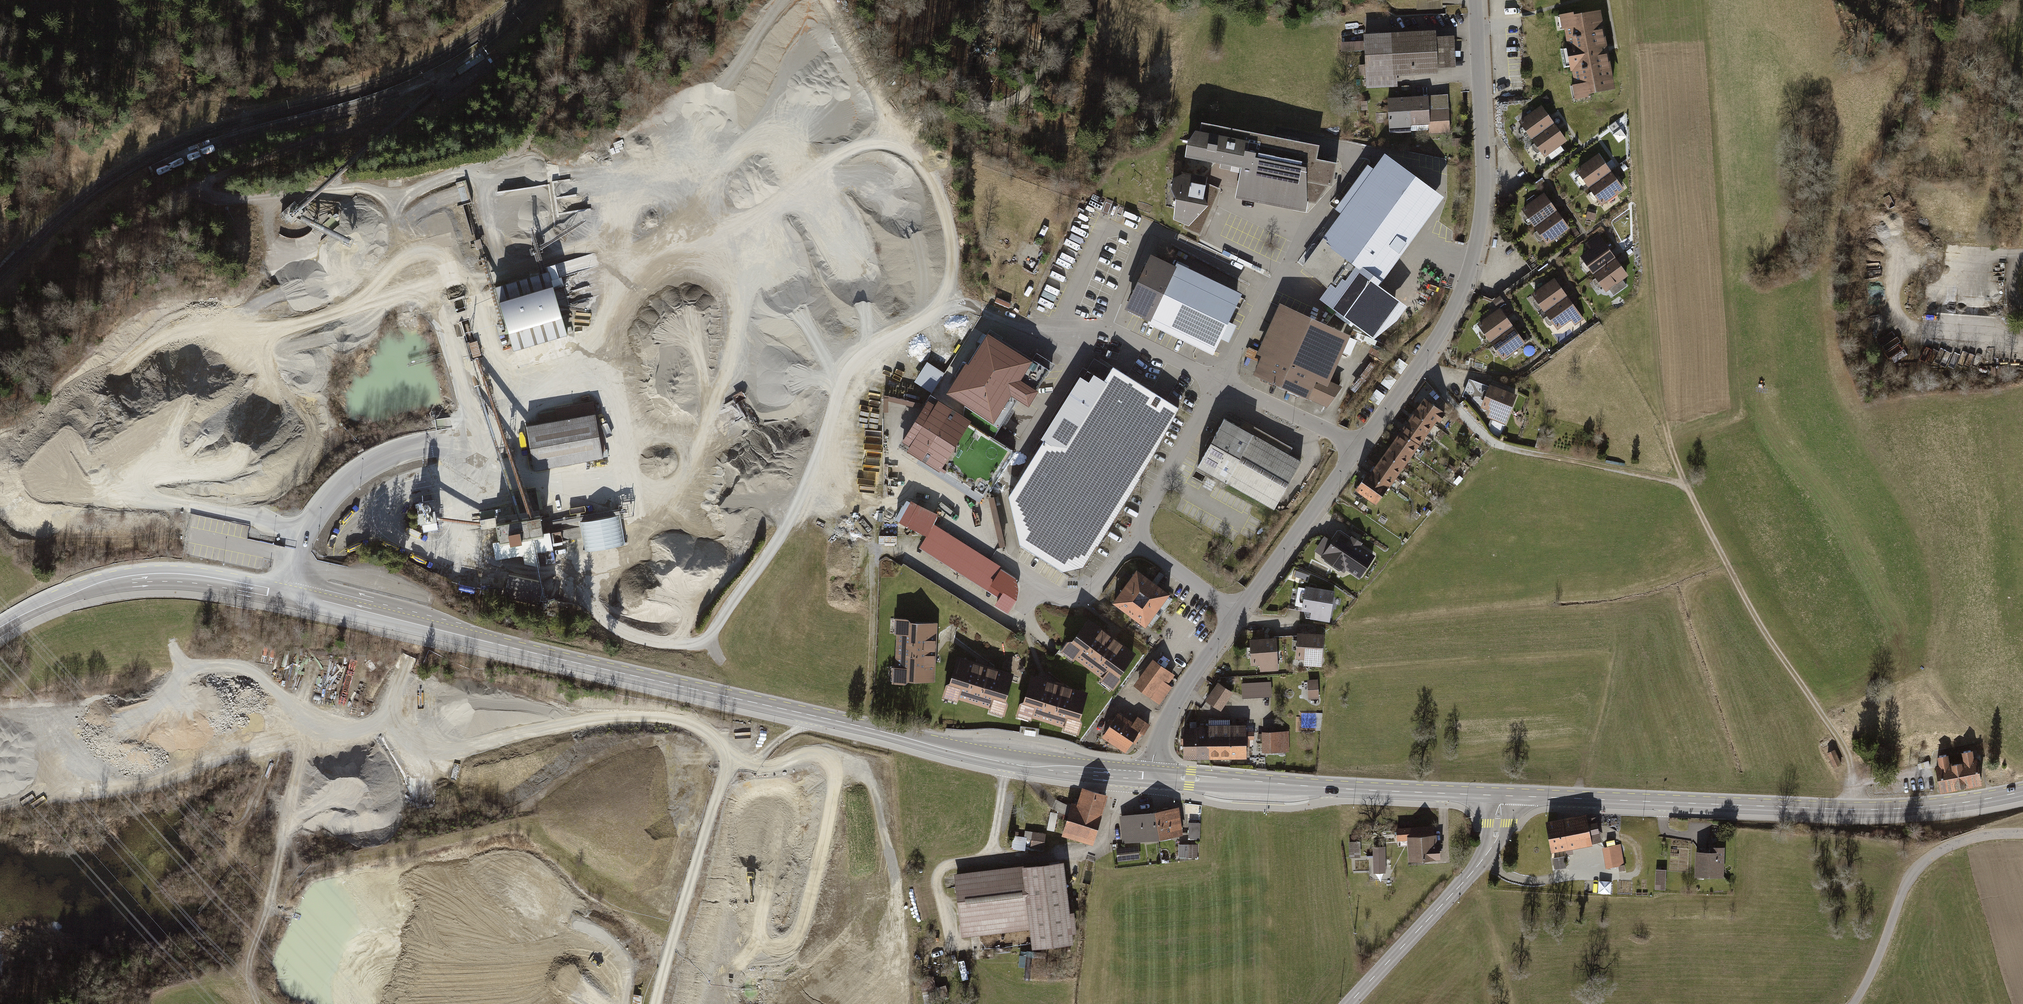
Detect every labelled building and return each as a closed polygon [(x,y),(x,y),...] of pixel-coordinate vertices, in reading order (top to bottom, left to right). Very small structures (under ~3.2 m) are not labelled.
[(1584,97),(1614,92),(1606,51),(1600,12),(1568,18),(1568,15),(1555,18),(1558,33),(1562,32),(1565,47),(1562,47),(1567,75),(1570,74),(1572,88),(1569,88),(1572,102),(1584,100),(1584,97)] [(1367,74),(1367,86),(1392,86),(1392,76),(1437,75),(1437,70),(1454,70),(1453,39),(1436,39),(1436,34),(1366,36),(1366,65),(1359,65),(1359,74),(1367,74)] [(1341,42),(1342,51),(1360,50),(1359,41),(1341,42)] [(1450,95),(1418,96),(1418,113),(1410,113),(1410,131),(1451,130),(1450,95)] [(1391,132),(1410,131),(1410,113),(1418,113),(1418,96),(1390,97),(1391,132)] [(1531,135),(1534,139),(1557,123),(1543,104),(1520,121),(1524,126),(1519,131),(1525,139),(1531,135)] [(1621,122),(1613,126),(1620,139),(1628,135),(1621,122)] [(1569,140),(1557,123),(1534,139),(1536,143),(1533,145),(1539,154),(1542,151),(1546,156),(1549,154),(1553,159),(1565,151),(1561,146),(1569,140)] [(1277,140),(1205,126),(1202,139),(1195,148),(1192,164),(1224,171),(1224,175),(1235,177),(1236,173),(1245,175),(1240,199),(1312,213),(1313,208),(1321,209),(1335,191),(1340,166),(1316,162),(1319,149),(1300,145),(1300,142),(1278,137),(1277,140)] [(1532,147),(1528,150),(1532,156),(1536,153),(1532,147)] [(1587,184),(1591,189),(1614,172),(1600,153),(1577,170),(1581,176),(1578,178),(1584,187),(1587,184)] [(1413,168),(1354,248),(1384,270),(1402,283),(1423,255),(1405,242),(1443,190),(1413,168)] [(1626,189),(1614,172),(1591,189),(1593,192),(1590,195),(1596,203),(1599,200),(1603,206),(1609,202),(1610,204),(1620,197),(1618,195),(1626,189)] [(1223,193),(1212,188),(1212,184),(1187,179),(1186,183),(1180,184),(1178,197),(1182,208),(1178,227),(1185,230),(1184,231),(1201,239),(1223,193)] [(1533,222),(1536,227),(1559,210),(1545,192),(1523,208),(1527,214),(1523,216),(1529,225),(1533,222)] [(281,213),(292,225),(308,211),(297,199),(281,213)] [(1572,228),(1559,210),(1536,227),(1539,231),(1535,233),(1541,241),(1545,239),(1549,244),(1567,231),(1573,239),(1580,234),(1574,226),(1572,228)] [(1596,214),(1588,211),(1586,219),(1593,222),(1596,214)] [(1592,270),(1596,275),(1619,258),(1601,234),(1588,243),(1592,249),(1582,256),(1586,262),(1583,264),(1589,273),(1592,270)] [(1330,239),(1312,263),(1325,272),(1342,248),(1330,239)] [(1351,316),(1384,270),(1354,248),(1320,294),(1351,316)] [(1158,251),(1130,309),(1216,350),(1244,292),(1158,251)] [(1631,275),(1619,258),(1596,275),(1598,278),(1595,281),(1601,289),(1604,287),(1608,292),(1611,290),(1615,296),(1629,287),(1624,280),(1631,275)] [(496,288),(513,350),(568,336),(550,273),(496,288)] [(1544,308),(1547,313),(1570,296),(1557,278),(1534,294),(1538,300),(1534,302),(1540,311),(1544,308)] [(1495,301),(1499,307),(1506,302),(1502,296),(1495,301)] [(1582,313),(1570,296),(1547,313),(1550,316),(1546,319),(1552,327),(1556,325),(1560,330),(1572,321),(1576,326),(1584,319),(1581,315),(1582,313)] [(1355,332),(1286,300),(1262,351),(1266,353),(1257,374),(1328,407),(1344,385),(1333,380),(1355,332)] [(1489,338),(1492,342),(1515,326),(1502,307),(1479,324),(1483,329),(1480,332),(1486,340),(1489,338)] [(1528,343),(1515,326),(1492,342),(1495,346),(1491,349),(1497,357),(1501,354),(1505,360),(1528,343)] [(1028,403),(1047,374),(1052,366),(1035,355),(1030,363),(986,335),(950,392),(1001,425),(1018,397),(1028,403)] [(1094,370),(1106,376),(1111,366),(1094,358),(1086,375),(1090,377),(1094,370)] [(928,360),(915,380),(933,391),(945,371),(928,360)] [(1008,497),(1021,547),(1065,575),(1083,570),(1185,409),(1114,364),(1103,382),(1093,376),(1089,383),(1079,377),(1041,437),(1045,440),(1008,497)] [(1462,398),(1483,407),(1491,387),(1471,378),(1462,398)] [(1519,394),(1493,383),(1491,387),(1483,407),(1492,411),(1488,419),(1505,426),(1519,394)] [(743,390),(733,396),(737,404),(747,398),(743,390)] [(1429,397),(1421,408),(1439,421),(1447,410),(1429,397)] [(1012,449),(931,398),(902,445),(983,495),(1012,449)] [(526,427),(534,472),(606,460),(596,400),(556,407),(557,411),(539,414),(541,424),(526,427)] [(1421,408),(1413,419),(1431,432),(1439,421),(1421,408)] [(1225,415),(1197,467),(1275,508),(1303,456),(1225,415)] [(1413,419),(1405,430),(1423,443),(1431,432),(1413,419)] [(1405,430),(1397,441),(1415,454),(1423,443),(1405,430)] [(1397,441),(1389,451),(1407,465),(1415,454),(1397,441)] [(1389,451),(1381,462),(1399,476),(1407,465),(1389,451)] [(1381,462),(1373,473),(1391,487),(1399,476),(1381,462)] [(1371,472),(1358,489),(1379,504),(1391,487),(1373,473),(1371,472)] [(1464,479),(1460,476),(1454,483),(1458,486),(1464,479)] [(417,503),(421,531),(440,528),(436,500),(417,503)] [(935,513),(910,500),(899,520),(925,533),(935,513)] [(1368,507),(1361,503),(1358,507),(1364,511),(1368,507)] [(544,509),(499,516),(503,543),(548,536),(544,509)] [(581,519),(586,549),(625,543),(620,513),(581,519)] [(249,536),(250,525),(241,524),(240,535),(249,536)] [(919,547),(986,589),(1001,567),(934,524),(919,547)] [(1345,571),(1359,580),(1376,554),(1363,546),(1365,543),(1353,535),(1351,538),(1333,526),(1326,538),(1316,552),(1327,559),(1324,563),(1342,575),(1345,571)] [(548,580),(513,571),(507,592),(543,601),(548,580)] [(1139,572),(1114,606),(1145,629),(1147,626),(1151,629),(1160,618),(1156,615),(1160,611),(1164,614),(1173,602),(1169,599),(1171,596),(1155,583),(1139,572)] [(1338,590),(1309,585),(1309,588),(1301,587),(1297,605),(1306,607),(1305,610),(1314,612),(1313,619),(1332,622),(1338,590)] [(936,652),(937,624),(913,623),(913,620),(893,619),(893,634),(896,634),(895,668),(891,668),(890,684),(911,685),(911,681),(935,682),(936,652)] [(1116,636),(1092,619),(1077,638),(1074,636),(1063,652),(1075,661),(1077,658),(1105,679),(1103,682),(1115,691),(1127,674),(1124,672),(1139,653),(1116,636)] [(1328,634),(1301,632),(1301,636),(1299,658),(1307,659),(1306,666),(1325,668),(1328,634)] [(1279,639),(1252,640),(1253,646),(1244,646),(1245,660),(1253,659),(1254,665),(1262,665),(1262,672),(1280,671),(1279,639)] [(986,666),(959,658),(953,681),(949,680),(944,699),(958,703),(959,700),(992,710),(991,714),(1006,718),(1012,699),(1008,698),(1015,674),(986,666)] [(1175,675),(1155,660),(1136,685),(1160,704),(1173,687),(1168,684),(1175,675)] [(1062,684),(1034,676),(1027,699),(1024,698),(1023,702),(1018,717),(1032,721),(1033,718),(1067,728),(1066,731),(1081,736),(1086,716),(1083,715),(1090,692),(1062,684)] [(1319,679),(1308,680),(1310,700),(1320,699),(1319,679)] [(1220,682),(1208,700),(1223,710),(1235,692),(1220,682)] [(1272,683),(1242,684),(1243,698),(1272,697),(1272,683)] [(1120,713),(1103,736),(1125,751),(1139,731),(1144,734),(1151,724),(1138,716),(1133,722),(1120,713)] [(1211,728),(1211,740),(1250,739),(1255,739),(1255,732),(1250,732),(1250,724),(1229,724),(1229,719),(1211,719),(1211,728)] [(1185,728),(1185,758),(1199,758),(1198,728),(1185,728)] [(1198,728),(1199,758),(1211,758),(1211,740),(1211,728),(1198,728)] [(1289,731),(1264,731),(1264,742),(1257,742),(1257,751),(1264,751),(1264,753),(1289,753),(1289,731)] [(1250,758),(1250,739),(1211,740),(1211,758),(1250,758)] [(1942,791),(1981,783),(1976,759),(1973,760),(1971,750),(1964,751),(1966,761),(1948,764),(1946,754),(1939,756),(1941,765),(1937,766),(1942,791)] [(1300,755),(1297,761),(1302,764),(1306,758),(1300,755)] [(1073,803),(1063,834),(1091,843),(1105,795),(1083,789),(1078,804),(1073,803)] [(1181,807),(1171,808),(1175,835),(1185,834),(1181,807)] [(1171,808),(1159,810),(1163,837),(1175,835),(1171,808)] [(1159,810),(1145,812),(1149,839),(1163,837),(1159,810)] [(1145,812),(1121,816),(1125,843),(1149,839),(1145,812)] [(1059,814),(1051,813),(1048,831),(1055,832),(1059,814)] [(1549,822),(1555,851),(1601,842),(1596,820),(1590,821),(1589,814),(1549,822)] [(1202,823),(1190,823),(1190,839),(1201,840),(1202,823)] [(1410,841),(1411,862),(1441,860),(1439,833),(1435,834),(1434,826),(1398,828),(1399,842),(1410,841)] [(1047,834),(1026,831),(1025,839),(1033,840),(1031,849),(1044,851),(1047,834)] [(1350,842),(1351,858),(1362,857),(1361,842),(1350,842)] [(1604,848),(1608,870),(1619,868),(1620,871),(1627,869),(1621,844),(1604,848)] [(1199,845),(1180,846),(1180,858),(1199,858),(1199,845)] [(1140,846),(1116,848),(1118,862),(1141,860),(1140,846)] [(1698,850),(1698,875),(1722,875),(1723,846),(1711,846),(1711,850),(1698,850)] [(1374,847),(1375,873),(1387,873),(1386,847),(1374,847)] [(1554,858),(1556,870),(1567,868),(1564,856),(1554,858)] [(1068,860),(955,873),(963,938),(1033,930),(1035,947),(1077,942),(1076,932),(1080,932),(1077,909),(1074,910),(1068,860)] [(1657,870),(1656,889),(1667,890),(1669,870),(1657,870)] [(1374,873),(1357,875),(1358,886),(1375,884),(1374,873)] [(1600,879),(1599,890),(1611,891),(1612,880),(1600,879)] [(959,970),(947,976),(953,989),(965,983),(959,970)] [(1028,994),(1038,994),(1038,981),(1028,981),(1028,994)] [(1051,990),(1051,1003),(1065,1003),(1065,990),(1051,990)]
